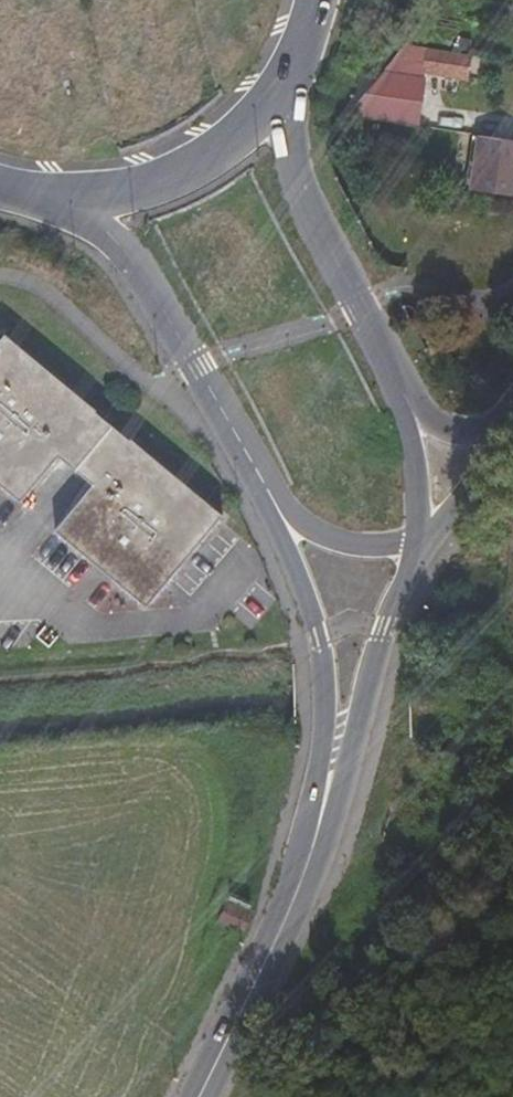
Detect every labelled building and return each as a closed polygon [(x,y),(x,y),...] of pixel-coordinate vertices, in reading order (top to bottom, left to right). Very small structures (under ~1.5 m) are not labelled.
[(382,77),(376,124),(415,129),(422,82),(382,77)] [(471,194),(512,201),(512,142),(478,137),(471,194)] [(13,499),(51,456),(83,482),(46,527),(137,603),(213,511),(122,436),(120,438),(85,408),(87,406),(0,334),(0,488),(13,499)] [(236,937),(246,915),(225,907),(215,927),(236,937)]
